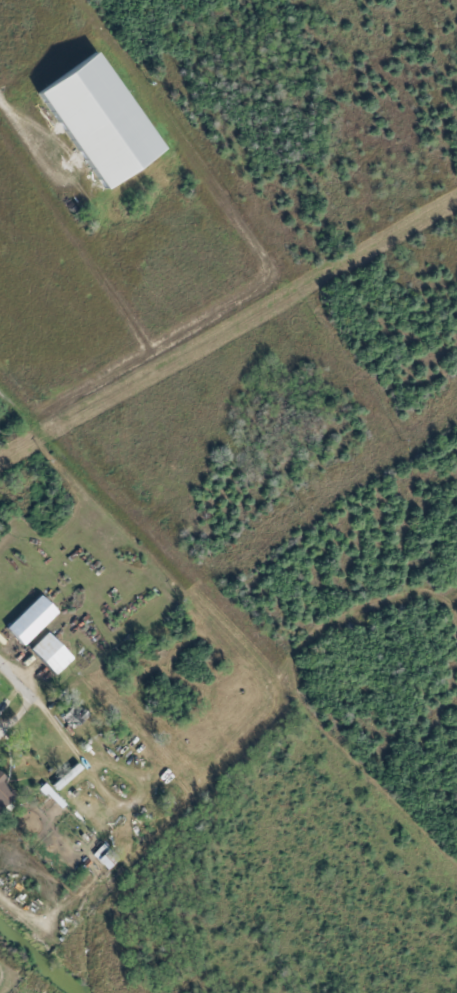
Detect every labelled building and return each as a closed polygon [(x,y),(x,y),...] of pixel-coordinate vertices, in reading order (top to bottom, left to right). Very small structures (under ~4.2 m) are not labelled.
[(164,148),(107,188),(42,96),(99,56),(164,148)] [(5,628),(22,646),(57,612),(39,595),(5,628)] [(29,649),(54,675),(72,658),(47,632),(29,649)] [(63,715),(69,728),(89,719),(83,706),(63,715)] [(5,778),(0,773),(0,810),(16,795),(2,781),(5,778)] [(92,854),(107,870),(117,860),(103,844),(92,854)]
